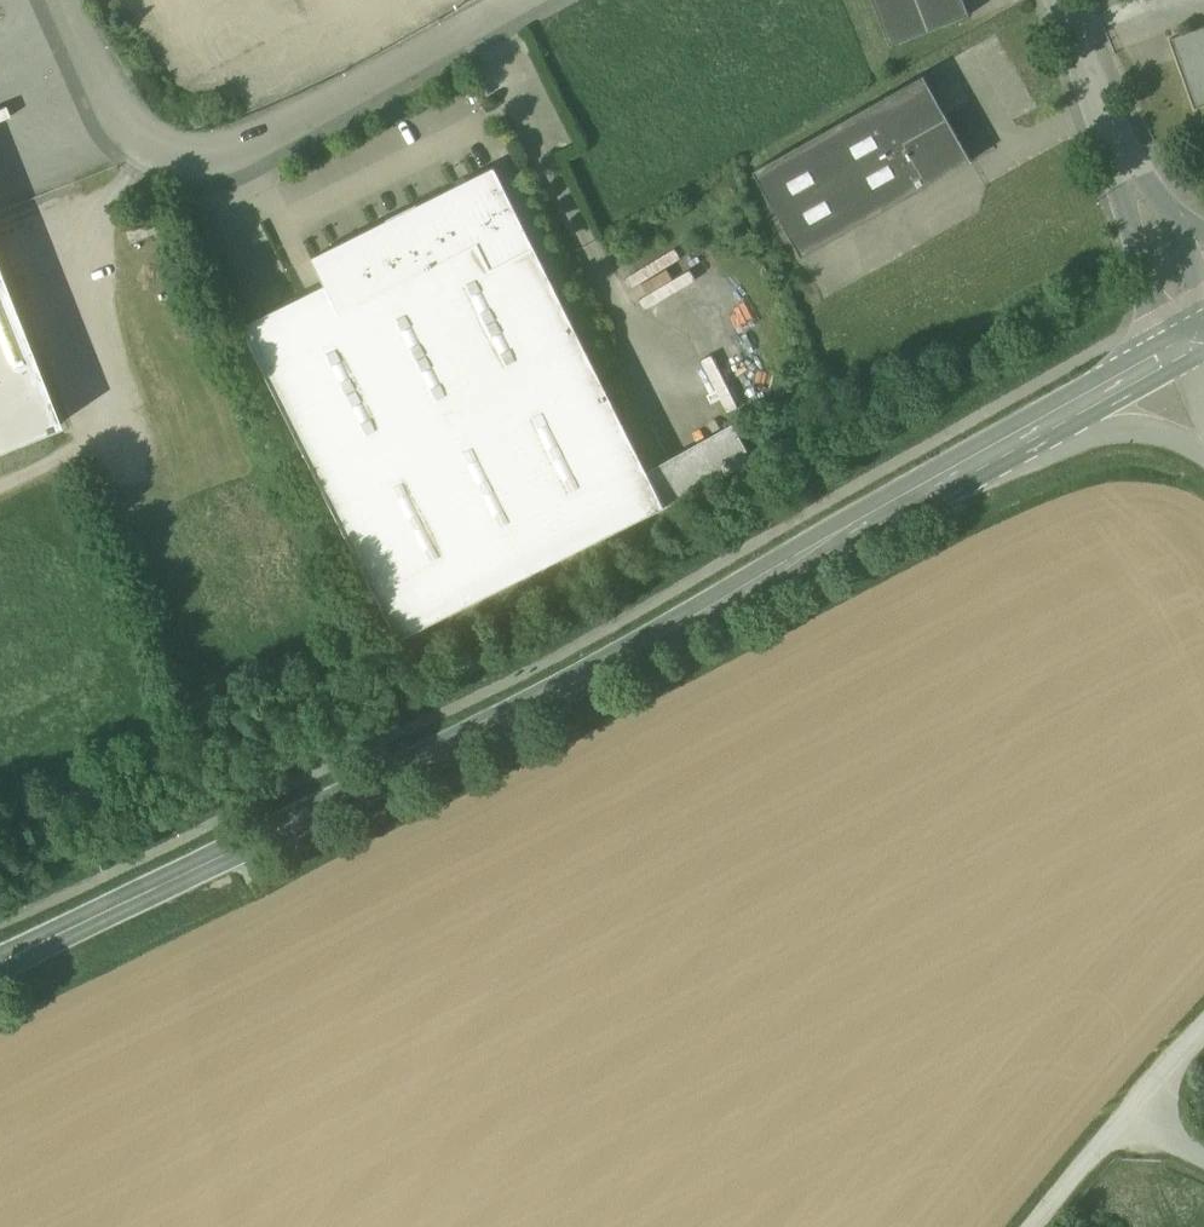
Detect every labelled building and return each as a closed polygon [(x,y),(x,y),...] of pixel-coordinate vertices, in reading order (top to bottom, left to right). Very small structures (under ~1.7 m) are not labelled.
[(964,0),(873,0),(891,45),(970,15),(964,0)] [(1174,37),(1170,39),(1171,41),(1195,108),(1203,105),(1203,26),(1174,37)] [(925,74),(754,170),(803,256),(853,228),(973,160),(948,117),(925,74)] [(495,166),(314,256),(313,258),(326,284),(299,298),(243,325),(400,639),(461,608),(569,554),(665,506),(591,358),(591,357),(591,356),(529,232),(497,167),(495,166)] [(0,277),(0,451),(59,428),(0,277)]
